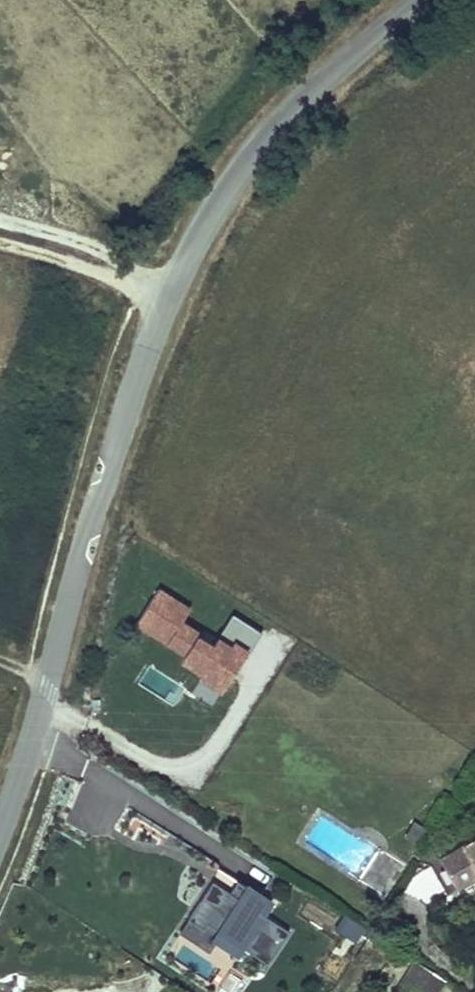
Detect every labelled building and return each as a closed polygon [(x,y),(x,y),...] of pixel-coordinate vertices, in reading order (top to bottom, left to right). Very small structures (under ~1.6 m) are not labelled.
[(173,639),(191,607),(158,589),(140,621),(173,639)] [(232,615),(217,645),(196,635),(184,660),(205,669),(193,694),(222,708),(260,628),(232,615)] [(171,646),(188,653),(199,630),(182,622),(171,646)] [(439,855),(456,886),(474,875),(474,834),(439,855)] [(426,905),(447,893),(432,866),(411,877),(426,905)] [(289,928),(264,912),(274,898),(246,879),(243,883),(234,877),(227,888),(213,878),(178,931),(208,950),(215,940),(237,954),(243,946),(267,962),(289,928)] [(443,977),(415,960),(395,991),(433,991),(443,977)] [(219,991),(238,991),(245,978),(230,971),(219,991)]
